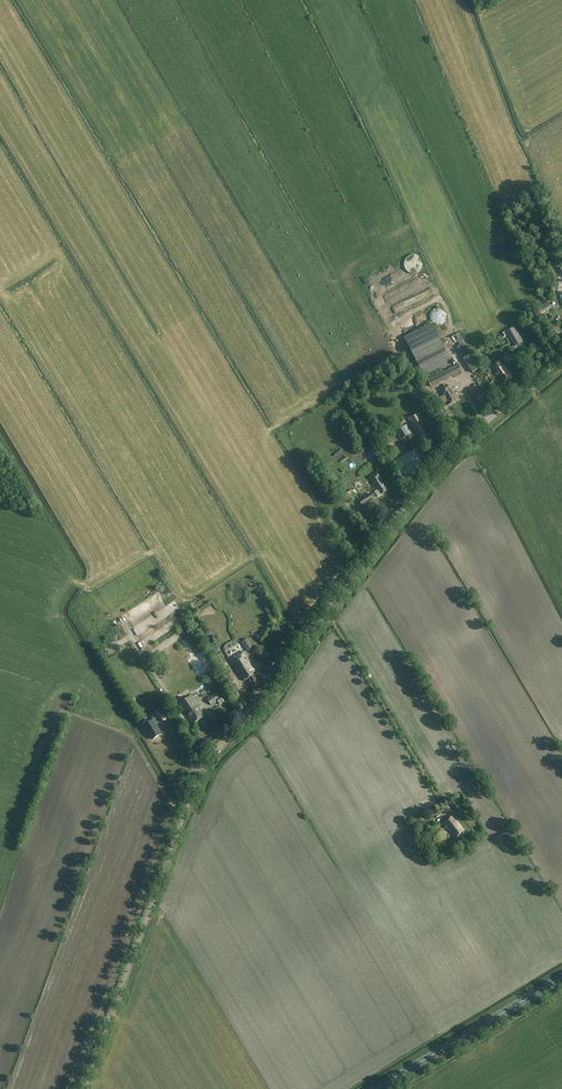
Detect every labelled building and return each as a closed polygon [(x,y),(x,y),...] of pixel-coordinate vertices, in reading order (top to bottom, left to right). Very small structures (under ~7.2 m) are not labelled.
[(411,271),(411,272),(411,274),(411,275),(412,277),(412,278),(413,279),(414,280),(416,280),(417,281),(418,281),(420,281),(421,281),(423,280),(424,280),(425,279),(426,278),(427,276),(427,275),(427,274),(427,272),(427,271),(427,270),(426,268),(425,267),(424,266),(423,266),(422,265),(421,265),(419,264),(418,265),(416,265),(415,265),(414,266),(413,267),(412,268),(411,270),(411,271)] [(552,312),(553,311),(547,302),(536,308),(542,318),(548,314),(549,315),(552,313),(552,312)] [(435,310),(433,310),(432,311),(431,313),(431,314),(430,315),(430,317),(430,318),(430,320),(431,321),(432,322),(433,323),(434,324),(435,325),(436,325),(438,325),(439,325),(441,325),(442,325),(443,324),(444,323),(445,322),(446,321),(446,320),(447,318),(447,317),(447,315),(446,314),(446,313),(445,312),(444,311),(443,310),(441,309),(440,309),(439,309),(437,309),(436,309),(435,310)] [(452,364),(443,347),(447,345),(445,339),(441,341),(432,324),(404,338),(424,378),(452,364)] [(514,347),(523,342),(514,327),(506,332),(514,347)] [(481,366),(471,351),(459,332),(451,337),(473,370),(481,366)] [(503,384),(512,378),(504,366),(505,365),(502,360),(498,362),(493,366),(496,370),(494,372),(503,384)] [(431,387),(462,371),(458,364),(427,380),(431,387)] [(493,381),(488,385),(493,392),(498,388),(493,381)] [(449,405),(458,401),(452,389),(450,385),(439,390),(442,397),(440,398),(443,403),(447,402),(449,405)] [(561,405),(561,396),(561,394),(551,401),(557,408),(561,405)] [(422,439),(430,434),(427,428),(428,428),(426,425),(424,426),(422,422),(423,421),(419,412),(408,418),(418,434),(418,433),(422,439)] [(399,441),(400,441),(412,433),(407,424),(394,433),(399,441)] [(370,462),(376,459),(372,451),(366,454),(370,462)] [(386,485),(384,482),(383,482),(381,479),(382,479),(378,472),(368,478),(376,491),(374,492),(375,493),(371,496),(370,494),(359,501),(362,506),(373,499),(372,497),(376,495),(377,497),(388,490),(385,485),(386,485)] [(328,490),(334,485),(329,478),(323,482),(328,490)] [(352,490),(347,493),(344,496),(348,502),(356,497),(352,490)] [(150,602),(166,594),(164,590),(151,597),(150,595),(145,598),(146,601),(131,610),(135,618),(153,608),(150,602)] [(165,611),(138,624),(142,631),(169,618),(165,611)] [(124,639),(107,647),(111,654),(124,648),(121,643),(125,641),(124,639)] [(247,652),(248,651),(249,653),(252,651),(251,650),(253,648),(248,639),(241,642),(247,652)] [(253,687),(260,683),(255,675),(257,674),(248,659),(246,660),(244,657),(246,656),(243,651),(229,660),(240,677),(242,676),(245,681),(248,679),(253,687)] [(181,656),(180,655),(179,654),(178,654),(177,653),(176,653),(175,653),(173,653),(172,654),(171,654),(170,655),(169,656),(168,657),(168,658),(167,659),(167,661),(167,662),(168,663),(168,664),(169,665),(170,666),(171,667),(172,668),(173,668),(175,668),(176,668),(177,668),(179,667),(180,667),(181,666),(181,665),(182,664),(182,662),(183,661),(183,660),(182,659),(182,657),(181,656)] [(258,665),(268,669),(270,664),(261,660),(258,665)] [(188,673),(194,687),(200,685),(193,671),(188,673)] [(235,693),(239,691),(240,691),(230,674),(225,677),(234,694),(235,693)] [(134,695),(155,681),(153,677),(131,691),(134,695)] [(138,702),(161,690),(156,682),(133,694),(138,702)] [(193,724),(205,716),(200,709),(201,709),(192,696),(189,698),(179,683),(169,690),(186,715),(187,715),(193,724)] [(224,702),(222,699),(220,700),(216,694),(207,699),(212,705),(218,701),(220,704),(224,702)] [(154,720),(145,726),(153,739),(162,733),(156,723),(161,720),(162,722),(167,719),(161,710),(156,713),(159,717),(154,720)] [(458,801),(456,802),(454,799),(450,802),(452,805),(451,806),(456,811),(455,812),(457,815),(463,810),(461,808),(462,806),(458,801)] [(456,840),(466,833),(452,815),(443,822),(447,827),(446,828),(456,840)]
